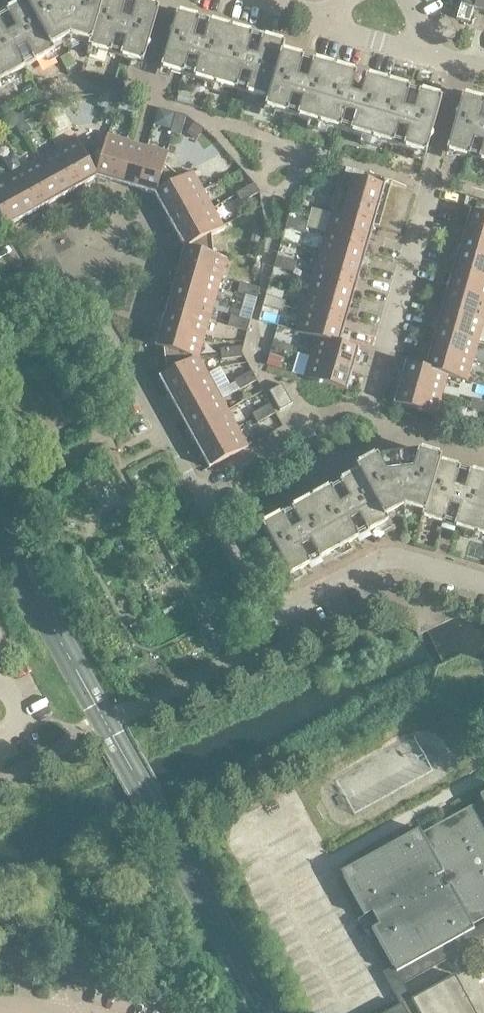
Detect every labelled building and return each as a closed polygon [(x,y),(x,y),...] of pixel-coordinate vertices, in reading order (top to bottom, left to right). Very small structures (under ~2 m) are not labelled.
[(27,0),(30,5),(11,15),(9,12),(0,17),(2,20),(0,21),(0,87),(60,54),(57,50),(75,40),(94,46),(108,0),(28,0),(27,0)] [(94,46),(89,48),(143,63),(159,8),(128,0),(108,0),(94,46)] [(456,19),(470,23),(474,9),(483,12),(483,0),(462,0),(456,19)] [(199,19),(177,13),(161,69),(214,84),(231,28),(209,22),(210,19),(200,16),(199,19)] [(252,35),(231,28),(214,84),(268,100),(282,54),(285,44),(262,38),(263,34),(253,31),(252,35)] [(268,100),(265,109),(319,125),(335,69),(313,63),(314,59),(304,56),(303,60),(282,54),(268,100)] [(356,75),(335,69),(319,125),(372,140),(388,84),(366,78),(367,75),(357,72),(356,75)] [(410,91),(388,84),(372,140),(426,156),(442,100),(420,94),(421,90),(411,87),(410,91)] [(122,97),(112,94),(109,104),(119,107),(122,97)] [(179,94),(177,102),(189,105),(191,97),(179,94)] [(446,152),(457,154),(466,157),(468,158),(473,159),(483,162),(483,101),(483,102),(462,96),(460,105),(446,152)] [(119,107),(109,104),(106,114),(117,117),(119,107)] [(186,116),(176,113),(173,122),(184,125),(186,116)] [(26,122),(21,114),(12,119),(17,128),(26,122)] [(31,131),(26,122),(17,128),(21,137),(31,131)] [(184,125),(173,122),(171,132),(181,135),(184,125)] [(103,149),(94,150),(97,177),(111,182),(126,186),(141,191),(155,195),(173,173),(166,167),(165,167),(169,153),(148,146),(138,143),(108,135),(104,149),(103,149)] [(77,138),(59,148),(80,187),(97,177),(94,150),(85,150),(84,151),(77,138)] [(80,187),(59,148),(40,158),(62,197),(80,187)] [(62,197),(40,158),(22,168),(44,207),(62,197)] [(44,207),(22,168),(4,178),(25,217),(44,207)] [(346,168),(344,174),(343,174),(331,214),(374,227),(400,234),(412,193),(405,192),(407,187),(386,181),(384,186),(382,185),(384,179),(367,174),(346,168)] [(180,178),(173,173),(155,195),(162,207),(164,212),(204,190),(193,172),(181,179),(180,178)] [(4,178),(0,180),(0,215),(7,227),(25,217),(4,178)] [(254,183),(246,188),(251,198),(259,193),(254,183)] [(251,198),(246,188),(237,193),(242,202),(251,198)] [(214,209),(204,190),(164,212),(167,217),(175,231),(214,209)] [(474,211),(483,214),(483,203),(477,201),(474,211)] [(224,227),(214,209),(175,231),(184,247),(213,244),(212,236),(211,235),(224,227)] [(466,226),(465,230),(483,236),(483,214),(474,211),(470,210),(466,226)] [(374,227),(331,214),(325,234),(368,246),(370,240),(374,227)] [(298,220),(288,217),(285,228),(295,231),(298,220)] [(308,223),(298,220),(295,231),(305,233),(308,223)] [(465,230),(463,236),(459,250),(483,257),(483,236),(465,230)] [(368,246),(325,234),(320,253),(363,266),(367,251),(368,246)] [(214,253),(213,244),(184,247),(180,261),(179,266),(221,278),(227,258),(213,254),(214,253)] [(459,250),(454,265),(453,269),(483,279),(483,257),(459,250)] [(363,266),(320,253),(314,273),(357,285),(358,280),(363,266)] [(287,259),(277,256),(274,267),(284,269),(287,259)] [(296,262),(287,259),(284,269),(293,272),(296,262)] [(221,278),(179,266),(177,272),(173,285),(216,298),(221,278)] [(453,269),(451,276),(448,289),(483,300),(483,279),(453,269)] [(357,285),(314,273),(309,292),(352,304),(355,290),(357,285)] [(238,293),(247,296),(250,285),(241,283),(238,293)] [(216,298),(173,285),(167,305),(210,318),(216,298)] [(254,287),(250,285),(247,296),(257,298),(260,289),(254,287)] [(448,289),(443,304),(442,309),(483,322),(483,300),(448,289)] [(352,304),(309,292),(303,311),(346,324),(347,319),(352,304)] [(276,298),(266,295),(263,306),(273,309),(276,298)] [(285,301),(276,298),(273,309),(282,311),(285,301)] [(210,318),(167,305),(161,325),(204,338),(210,318)] [(442,309),(440,315),(436,328),(479,342),(483,323),(483,322),(442,309)] [(346,324),(303,311),(297,332),(316,338),(341,343),(344,329),(346,324)] [(228,326),(238,329),(241,318),(231,316),(228,326)] [(251,321),(241,318),(238,329),(248,332),(251,321)] [(204,338),(161,325),(155,346),(164,349),(165,361),(199,357),(204,338)] [(479,342),(436,328),(432,343),(430,348),(473,361),(479,342)] [(341,343),(316,338),(311,358),(353,370),(355,364),(359,349),(347,345),(341,343)] [(283,344),(274,341),(271,351),(280,354),(283,344)] [(293,346),(283,344),(280,354),(290,357),(293,346)] [(241,347),(231,348),(232,358),(242,357),(242,353),(241,347)] [(232,358),(231,348),(221,349),(222,360),(232,358)] [(473,361),(430,348),(429,354),(425,368),(448,376),(467,381),(473,361)] [(270,355),(267,365),(279,368),(282,359),(270,355)] [(208,375),(199,357),(165,361),(167,373),(159,377),(170,397),(208,375)] [(353,370),(311,358),(305,377),(305,378),(347,390),(353,370)] [(425,368),(405,362),(399,383),(442,396),(448,376),(425,368)] [(257,381),(252,371),(243,376),(249,385),(257,381)] [(218,393),(208,375),(170,397),(180,415),(218,393)] [(249,385),(243,376),(235,381),(240,390),(249,385)] [(442,396),(399,383),(398,388),(393,403),(436,416),(442,396)] [(280,411),(293,404),(282,385),(269,392),(280,411)] [(228,411),(218,393),(180,415),(189,432),(228,411)] [(469,408),(479,411),(482,401),(473,398),(469,408)] [(275,413),(270,404),(261,409),(267,418),(275,413)] [(267,418),(261,409),(253,413),(258,423),(267,418)] [(238,429),(228,411),(189,432),(199,450),(238,429)] [(248,447),(238,429),(199,450),(209,468),(248,447)] [(377,456),(356,467),(359,472),(384,518),(386,517),(404,507),(423,513),(425,513),(440,463),(441,458),(424,453),(418,451),(418,452),(403,454),(403,450),(401,450),(394,451),(392,451),(393,455),(377,456)] [(422,518),(443,524),(444,524),(443,528),(448,529),(453,531),(454,527),(455,527),(476,533),(483,505),(483,476),(464,470),(455,467),(440,463),(425,513),(423,513),(422,518)] [(345,479),(311,498),(339,549),(358,539),(359,538),(360,541),(370,536),(368,533),(369,533),(389,521),(386,517),(384,518),(359,472),(345,479)] [(283,514),(262,525),(290,576),(309,565),(310,564),(312,568),(317,565),(321,563),(319,560),(320,559),(339,549),(311,498),(288,511),(283,514)] [(476,533),(483,536),(483,505),(476,533)] [(481,794),(482,795),(481,796),(483,800),(421,834),(419,830),(418,831),(418,830),(343,871),(343,872),(342,873),(344,877),(365,916),(358,920),(365,932),(372,929),(393,967),(394,967),(397,972),(397,971),(398,972),(439,949),(475,930),(472,925),(483,918),(483,793),(481,794)] [(455,975),(411,999),(414,1005),(404,1011),(401,1005),(386,1012),(476,1012),(455,975)]
